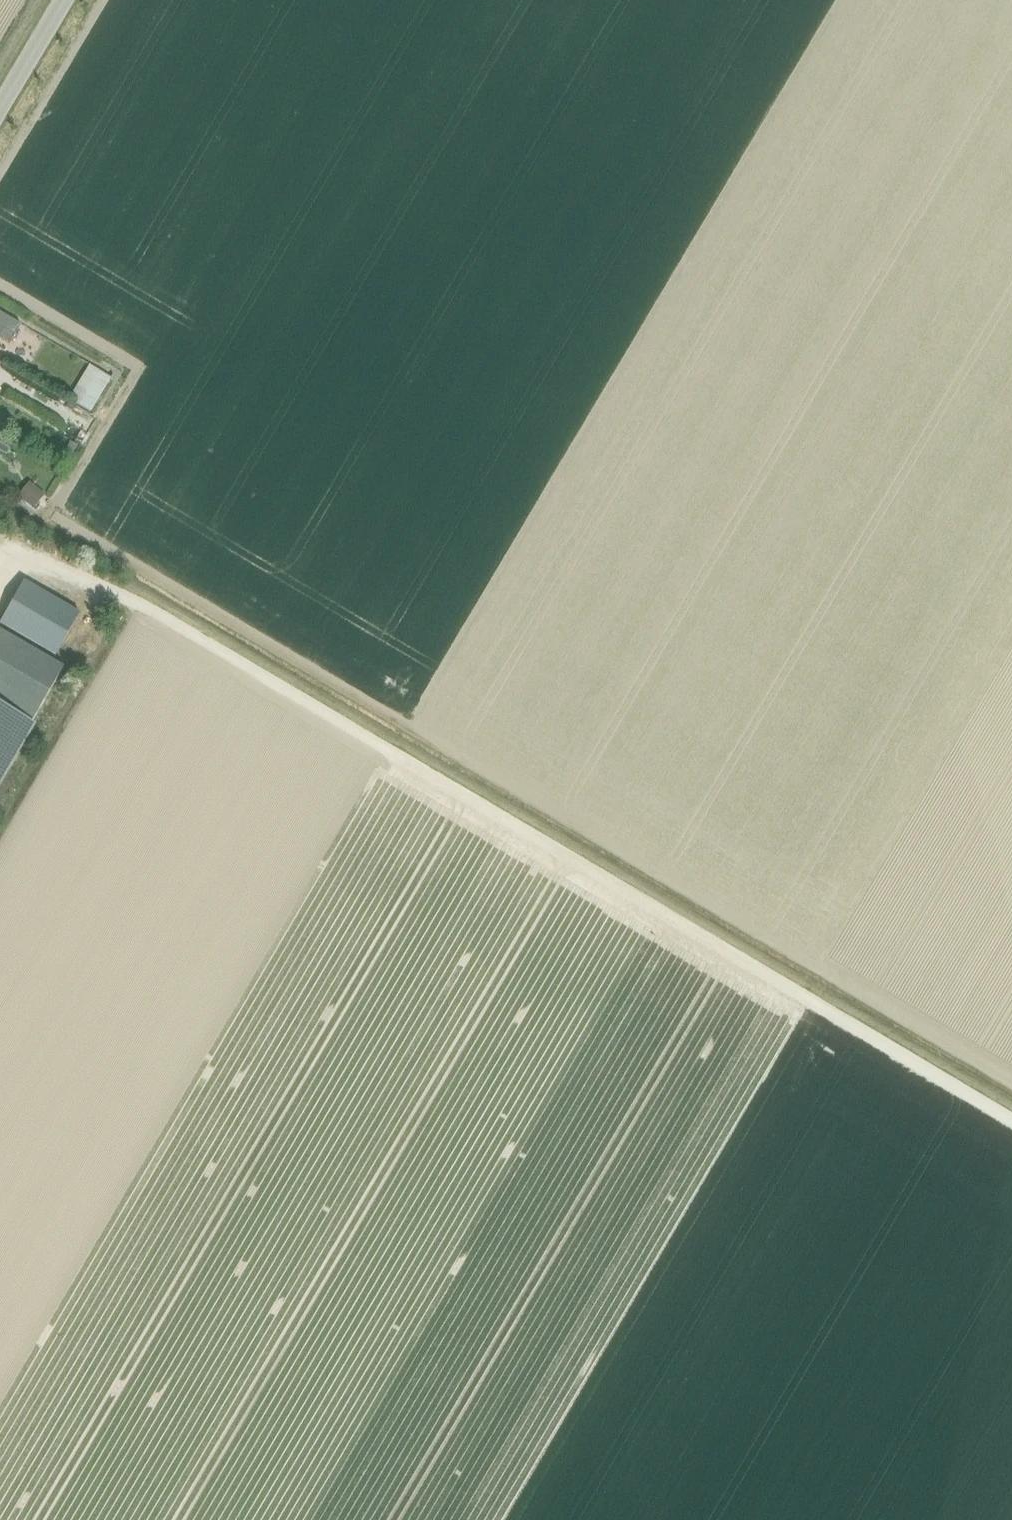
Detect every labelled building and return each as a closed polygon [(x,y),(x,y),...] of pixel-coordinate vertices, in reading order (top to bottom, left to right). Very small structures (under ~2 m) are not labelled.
[(9,344),(21,325),(0,312),(0,338),(9,344)] [(90,412),(111,378),(89,364),(68,398),(90,412)] [(22,581),(0,620),(0,624),(54,655),(79,613),(22,581)] [(0,629),(0,700),(32,718),(63,665),(0,629)] [(35,725),(0,705),(0,784),(35,725)]
